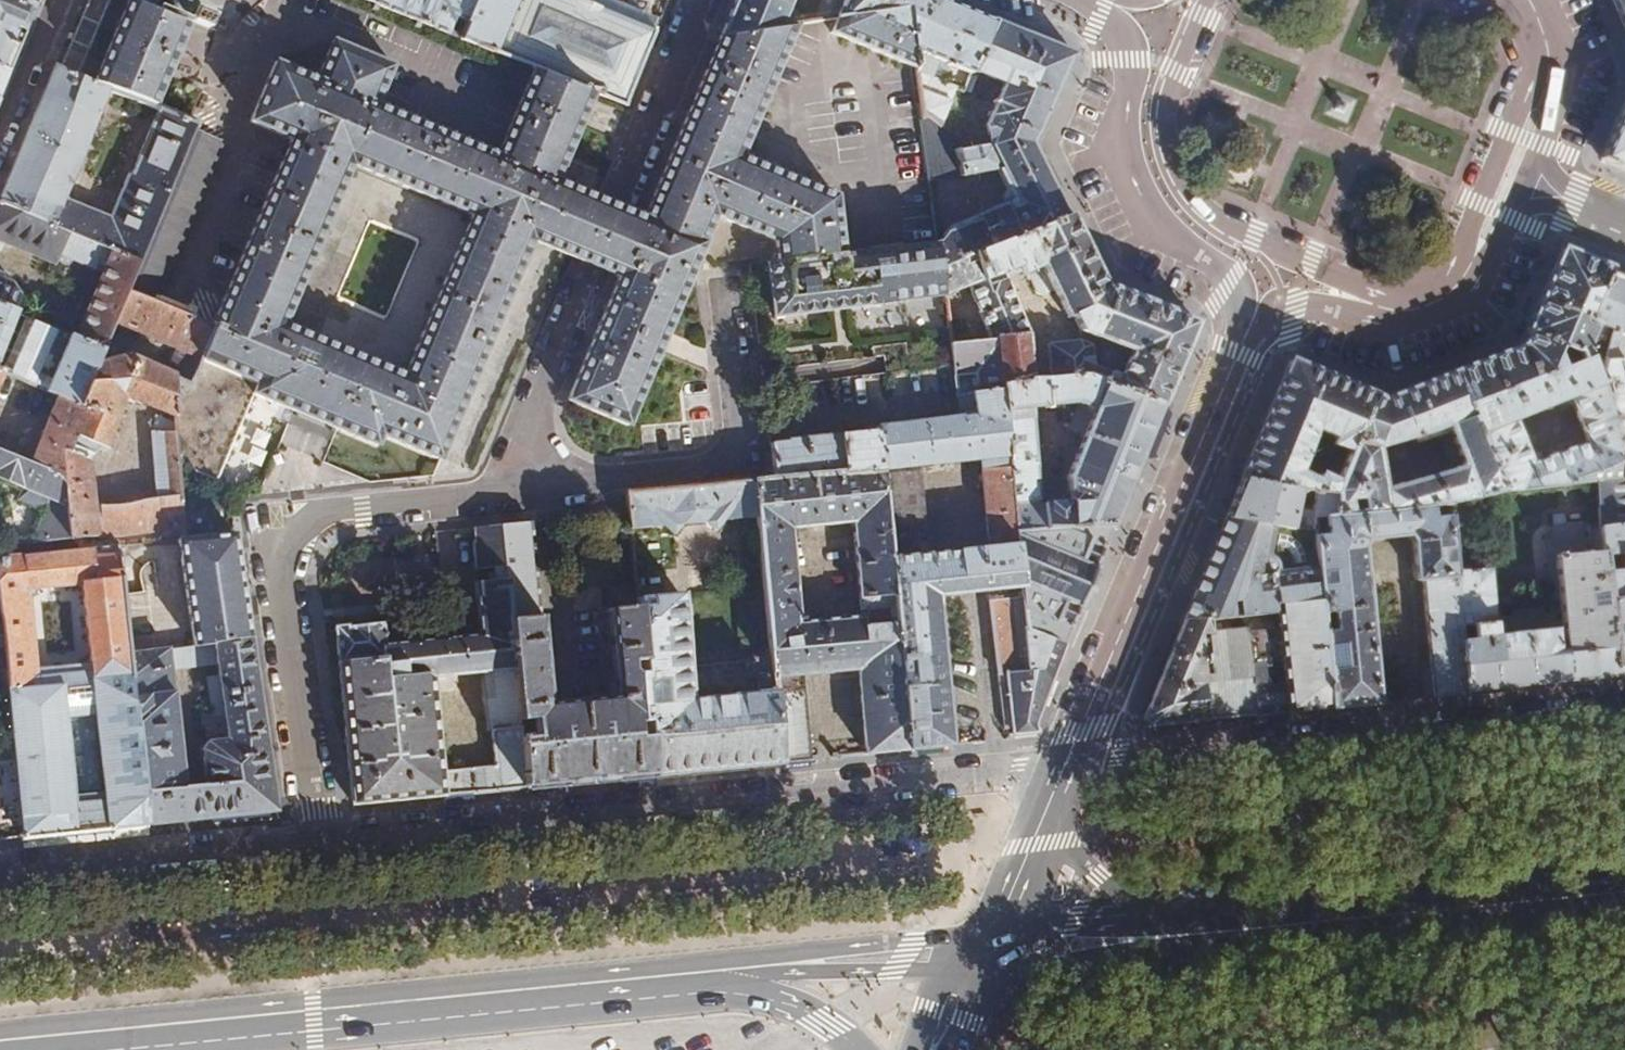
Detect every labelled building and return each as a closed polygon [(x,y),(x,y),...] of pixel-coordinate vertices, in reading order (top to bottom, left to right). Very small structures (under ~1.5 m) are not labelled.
[(8,67),(36,0),(0,0),(0,63),(8,67)] [(148,9),(127,0),(118,22),(177,46),(185,25),(148,9)] [(127,0),(148,9),(152,0),(126,0),(127,0)] [(449,33),(456,16),(469,20),(477,0),(368,0),(449,33)] [(516,0),(477,0),(469,20),(466,28),(461,37),(495,51),(516,0)] [(495,51),(534,66),(594,91),(628,104),(658,29),(635,20),(583,0),(516,0),(495,51)] [(718,37),(785,26),(795,0),(734,0),(718,37)] [(817,20),(832,18),(900,6),(902,0),(824,0),(817,20)] [(900,6),(906,10),(913,68),(943,80),(951,64),(972,72),(993,21),(943,0),(902,0),(900,6)] [(1624,27),(1624,0),(1614,0),(1624,27)] [(826,32),(913,68),(906,10),(900,6),(832,18),(826,32)] [(913,68),(928,180),(978,173),(981,179),(1005,175),(1007,179),(1041,161),(1033,144),(1037,138),(1038,138),(1074,54),(993,21),(972,72),(965,89),(970,91),(980,72),(1005,83),(990,123),(995,138),(975,142),(974,148),(960,150),(952,134),(946,128),(941,124),(958,86),(943,80),(913,68)] [(94,81),(109,88),(153,106),(177,46),(118,22),(94,81)] [(785,26),(718,37),(704,72),(655,189),(716,215),(777,241),(778,265),(844,255),(835,197),(740,157),(766,97),(797,24),(785,26)] [(376,446),(382,434),(439,459),(531,240),(592,265),(618,276),(643,216),(617,205),(557,180),(496,154),(377,104),(392,66),(332,40),(315,79),(275,61),(250,122),(290,138),(212,325),(216,327),(192,384),(196,386),(181,402),(176,402),(179,465),(217,481),(255,393),(308,416),(376,446)] [(8,67),(0,63),(0,87),(8,67)] [(0,197),(0,205),(138,262),(193,131),(196,124),(159,108),(131,174),(126,173),(108,216),(64,198),(109,88),(94,81),(55,65),(29,126),(0,197)] [(594,91),(534,66),(507,129),(567,154),(594,91)] [(1602,159),(1624,168),(1624,105),(1602,159)] [(496,154),(557,180),(567,154),(507,129),(496,154)] [(222,143),(193,131),(138,262),(127,289),(156,302),(222,143)] [(1007,179),(1018,201),(1052,183),(1041,161),(1007,179)] [(939,265),(1068,214),(1052,183),(1018,201),(1019,203),(1006,208),(1004,203),(948,227),(936,241),(939,265)] [(716,215),(655,189),(643,216),(704,242),(716,215)] [(165,372),(192,384),(216,327),(212,325),(156,302),(127,289),(138,262),(0,205),(0,252),(5,243),(54,263),(59,254),(95,269),(97,265),(106,269),(87,315),(113,326),(114,322),(175,349),(165,372)] [(1081,374),(1159,406),(1192,328),(1195,321),(1113,287),(1111,289),(1103,287),(1068,214),(939,265),(943,293),(969,285),(988,336),(948,341),(952,377),(973,375),(975,393),(1001,390),(1000,383),(1034,379),(1028,332),(1003,272),(1017,267),(1021,274),(1024,274),(1026,278),(1028,279),(1030,279),(1035,293),(1043,294),(1051,292),(1063,319),(1068,317),(1078,329),(1100,339),(1096,346),(1080,339),(1048,344),(1051,377),(1081,374)] [(704,242),(643,216),(618,276),(566,401),(628,425),(704,242)] [(878,302),(943,293),(939,265),(936,241),(844,255),(778,265),(767,266),(775,319),(834,311),(832,301),(845,300),(847,309),(878,304),(878,302)] [(1504,351),(1456,371),(1501,492),(1593,483),(1617,481),(1602,381),(1598,381),(1587,349),(1587,347),(1597,350),(1595,355),(1603,356),(1609,329),(1588,320),(1609,269),(1562,249),(1528,332),(1530,333),(1525,343),(1519,345),(1544,407),(1569,397),(1586,442),(1529,464),(1511,421),(1528,414),(1504,351)] [(1621,359),(1624,342),(1624,273),(1611,268),(1609,269),(1588,320),(1609,329),(1603,356),(1600,370),(1602,381),(1617,481),(1624,480),(1624,369),(1621,359)] [(14,310),(20,296),(12,282),(8,278),(4,276),(0,274),(0,304),(14,310)] [(834,311),(847,309),(845,300),(832,301),(834,311)] [(1,371),(58,396),(79,405),(98,362),(104,348),(77,337),(35,319),(14,310),(0,304),(0,371),(1,371)] [(81,329),(107,340),(113,326),(87,315),(81,329)] [(77,337),(104,348),(107,340),(81,329),(77,337)] [(1519,345),(1504,351),(1528,414),(1544,407),(1519,345)] [(881,351),(884,377),(906,373),(903,347),(881,351)] [(68,539),(182,527),(179,465),(176,402),(181,402),(196,386),(192,384),(165,372),(127,356),(98,362),(79,405),(58,396),(47,424),(104,449),(126,398),(158,411),(159,433),(157,435),(160,501),(98,508),(87,458),(41,438),(30,464),(53,474),(68,539)] [(1259,432),(1240,479),(1331,493),(1337,479),(1317,473),(1315,480),(1294,471),(1312,429),(1333,438),(1330,446),(1348,452),(1371,395),(1372,393),(1289,361),(1259,432)] [(1383,400),(1371,395),(1348,452),(1337,479),(1331,493),(1334,515),(1348,514),(1347,500),(1359,499),(1361,513),(1368,512),(1428,508),(1447,506),(1501,492),(1456,371),(1383,400)] [(1034,379),(1000,383),(1001,390),(1016,531),(1109,528),(1139,454),(1159,406),(1081,374),(1051,377),(1034,379)] [(1021,587),(1016,531),(1001,390),(975,393),(976,411),(957,413),(957,418),(960,418),(965,462),(978,461),(988,548),(978,549),(982,591),(1021,587)] [(1159,406),(1139,454),(1149,458),(1169,410),(1159,406)] [(946,419),(952,463),(965,462),(960,418),(957,418),(946,419)] [(769,443),(774,477),(878,467),(878,471),(938,465),(952,463),(946,419),(873,427),(873,431),(787,440),(787,441),(769,443)] [(104,449),(47,424),(41,438),(87,458),(104,449)] [(68,539),(53,474),(30,464),(0,451),(0,482),(23,492),(18,503),(44,514),(32,543),(68,539)] [(938,465),(878,471),(887,559),(928,554),(925,530),(944,529),(938,465)] [(774,477),(753,479),(757,518),(770,657),(780,763),(809,760),(802,674),(804,674),(799,622),(790,531),(853,525),(860,617),(815,620),(820,672),(857,669),(864,755),(907,751),(887,559),(878,471),(878,467),(774,477)] [(1218,501),(1228,506),(1240,479),(1230,474),(1218,501)] [(757,518),(753,479),(704,484),(707,522),(717,531),(724,521),(757,518)] [(1228,506),(1224,517),(1311,532),(1309,518),(1321,517),(1334,515),(1331,493),(1240,479),(1228,506)] [(1617,481),(1593,483),(1598,527),(1614,681),(1624,679),(1624,480),(1617,481)] [(707,522),(704,484),(691,485),(682,486),(686,525),(695,524),(707,522)] [(682,486),(629,491),(633,530),(665,526),(674,536),(686,525),(682,486)] [(1318,609),(1319,612),(1331,611),(1332,628),(1320,629),(1328,708),(1374,704),(1359,547),(1362,541),(1406,537),(1408,542),(1412,580),(1421,579),(1429,668),(1418,669),(1421,700),(1465,695),(1454,576),(1448,516),(1430,517),(1428,508),(1368,512),(1361,513),(1348,514),(1334,515),(1321,517),(1322,533),(1311,534),(1318,609)] [(1454,576),(1465,695),(1614,681),(1598,527),(1591,528),(1593,554),(1585,554),(1583,525),(1564,526),(1563,516),(1550,518),(1553,542),(1542,543),(1544,565),(1555,564),(1563,650),(1555,650),(1554,633),(1494,638),(1488,574),(1454,576)] [(1276,613),(1318,609),(1311,534),(1311,532),(1224,517),(1180,622),(1206,619),(1276,613)] [(598,780),(653,775),(637,588),(603,590),(605,609),(603,610),(610,674),(604,674),(606,696),(558,700),(556,680),(546,680),(541,616),(539,615),(531,522),(500,525),(522,787),(561,783),(581,781),(598,780)] [(383,646),(381,622),(335,627),(351,803),(481,790),(522,787),(500,525),(473,528),(475,539),(472,540),(475,570),(494,568),(496,581),(475,583),(480,636),(383,646)] [(1102,546),(1109,528),(1016,531),(1021,587),(1023,599),(1027,638),(1063,643),(1069,628),(1073,629),(1074,624),(1072,623),(1077,609),(1080,608),(1093,571),(1096,570),(1098,565),(1096,563),(1100,553),(1102,552),(1104,548),(1102,546)] [(633,539),(633,530),(622,530),(623,540),(633,539)] [(103,793),(86,795),(91,831),(147,825),(129,655),(117,545),(0,557),(0,606),(22,839),(75,833),(71,796),(65,720),(95,716),(103,793)] [(961,551),(966,593),(982,591),(978,549),(961,551)] [(887,559),(907,751),(943,748),(949,747),(936,597),(966,593),(961,551),(928,554),(887,559)] [(192,648),(212,646),(250,641),(237,555),(181,561),(192,648)] [(727,768),(780,763),(770,657),(748,659),(749,662),(686,667),(677,565),(636,568),(637,588),(653,775),(727,768)] [(1058,654),(1063,643),(1027,638),(1023,599),(989,602),(1001,728),(1009,728),(1010,734),(1035,732),(1062,657),(1058,654)] [(1320,629),(1319,612),(1318,609),(1276,613),(1277,628),(1280,661),(1282,682),(1285,712),(1328,708),(1320,629)] [(1147,726),(1248,716),(1241,632),(1240,627),(1207,631),(1206,619),(1180,622),(1140,718),(1147,726)] [(815,620),(799,622),(804,674),(820,672),(815,620)] [(1248,716),(1285,712),(1282,682),(1270,683),(1269,673),(1260,674),(1259,663),(1280,661),(1277,628),(1241,632),(1248,716)] [(250,641),(212,646),(214,664),(215,674),(209,675),(209,680),(202,681),(208,718),(203,719),(204,725),(201,725),(204,744),(201,752),(205,785),(209,819),(275,812),(250,641)] [(192,648),(167,651),(170,670),(214,664),(212,646),(192,648)] [(167,651),(129,655),(147,825),(189,821),(185,786),(170,670),(167,651)] [(185,786),(189,821),(199,820),(209,819),(205,785),(185,786)] [(75,833),(91,831),(86,795),(71,796),(75,833)]
